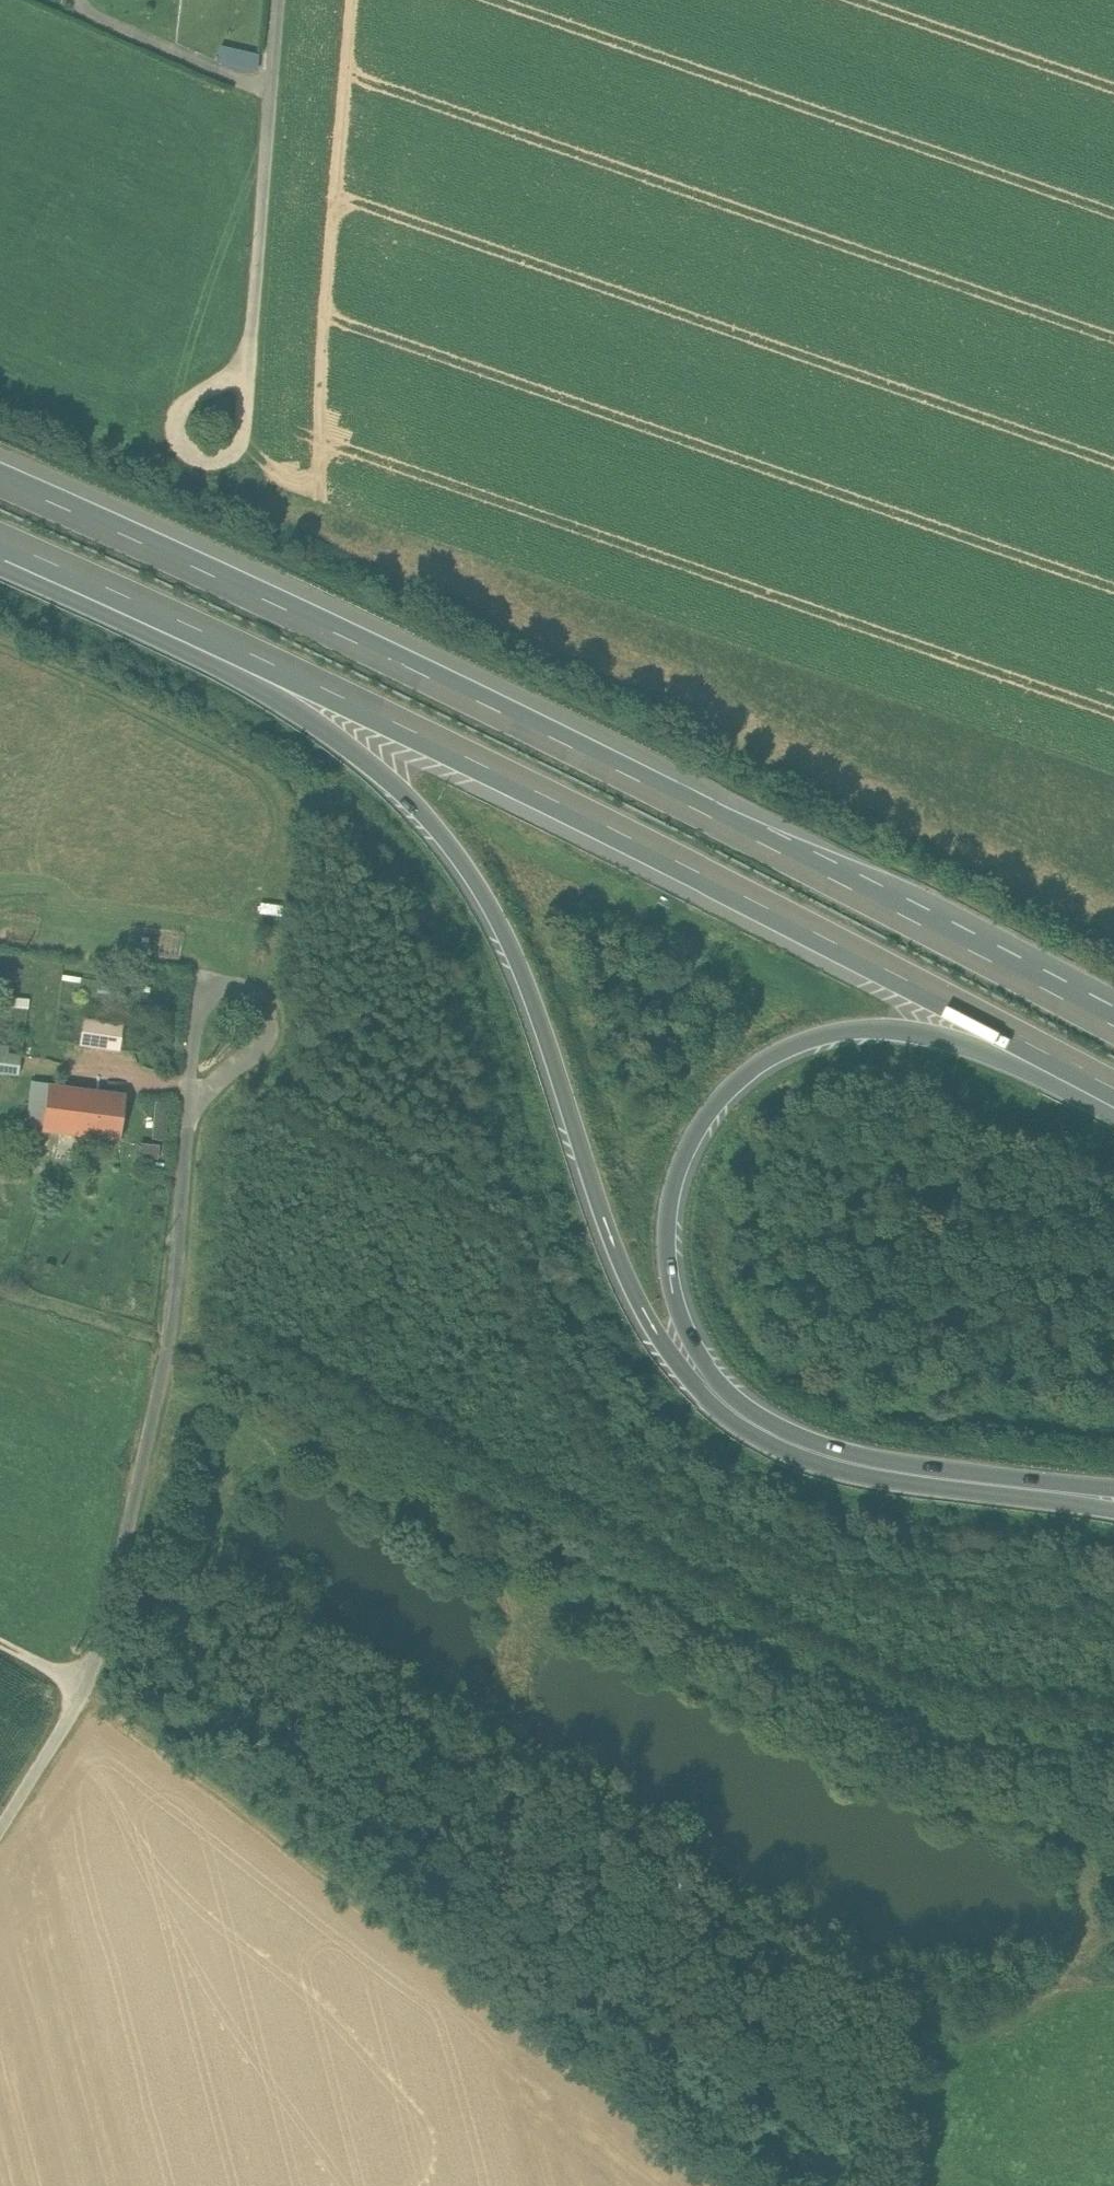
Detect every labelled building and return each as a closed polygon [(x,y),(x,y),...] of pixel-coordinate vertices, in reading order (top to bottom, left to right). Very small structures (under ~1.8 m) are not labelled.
[(256,71),(261,52),(223,43),(218,61),(256,71)] [(123,1024),(84,1018),(80,1044),(119,1050),(123,1024)] [(19,1072),(21,1044),(0,1042),(0,1071),(19,1072)] [(48,1084),(37,1083),(34,1105),(46,1106),(48,1084)] [(71,1087),(48,1084),(46,1106),(43,1130),(65,1133),(71,1087)] [(125,1094),(71,1087),(65,1133),(119,1140),(125,1094)] [(97,1144),(88,1142),(87,1154),(96,1155),(97,1144)]
